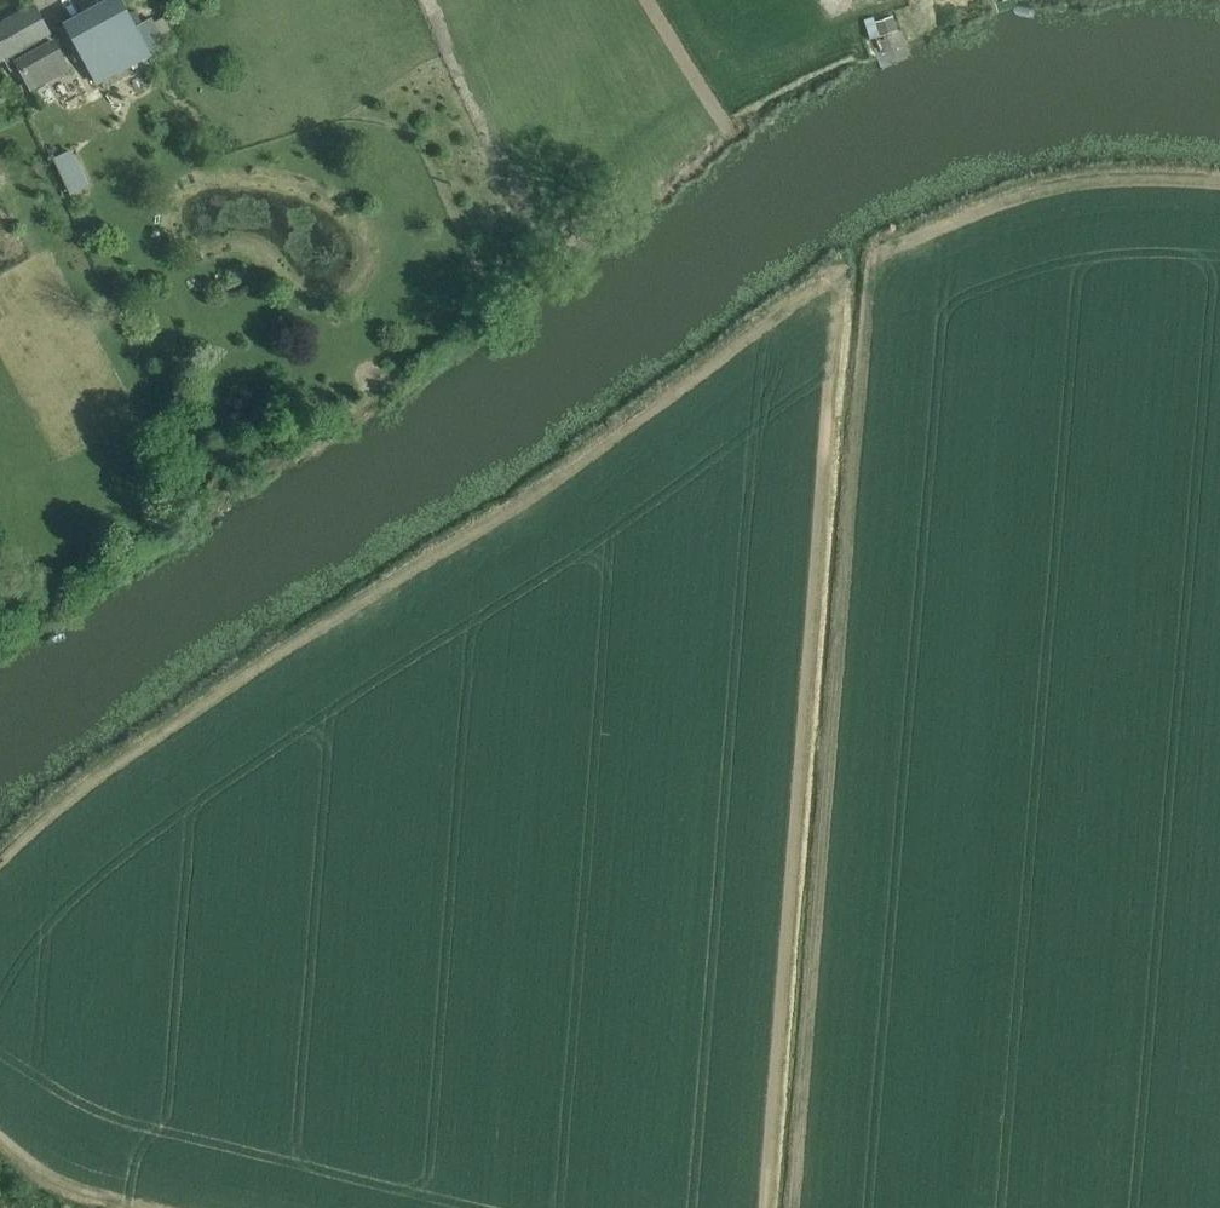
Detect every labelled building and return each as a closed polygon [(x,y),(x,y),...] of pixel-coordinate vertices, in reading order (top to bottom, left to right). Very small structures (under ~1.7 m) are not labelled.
[(74,38),(67,42),(77,61),(84,57),(98,83),(150,56),(167,45),(153,18),(135,28),(120,0),(108,0),(65,23),(74,38)] [(892,17),(875,22),(880,36),(896,31),(892,17)] [(4,59),(12,73),(20,69),(32,90),(70,69),(56,44),(28,59),(23,49),(19,42),(7,21),(0,25),(0,61),(4,59)] [(54,157),(71,194),(91,185),(73,148),(54,157)]
